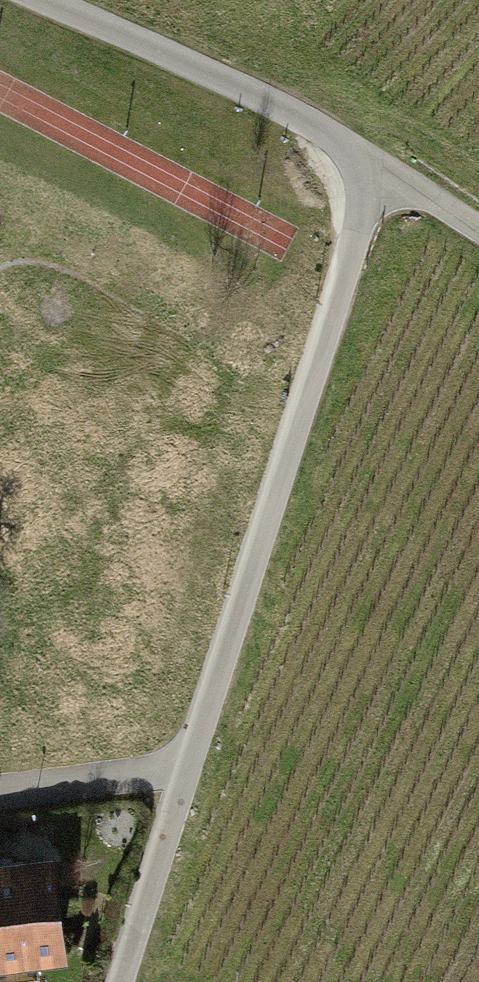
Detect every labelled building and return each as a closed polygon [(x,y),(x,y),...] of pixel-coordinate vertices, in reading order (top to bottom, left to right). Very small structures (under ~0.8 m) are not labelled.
[(73,958),(60,852),(0,859),(0,981),(40,976),(38,962),(73,958)]
